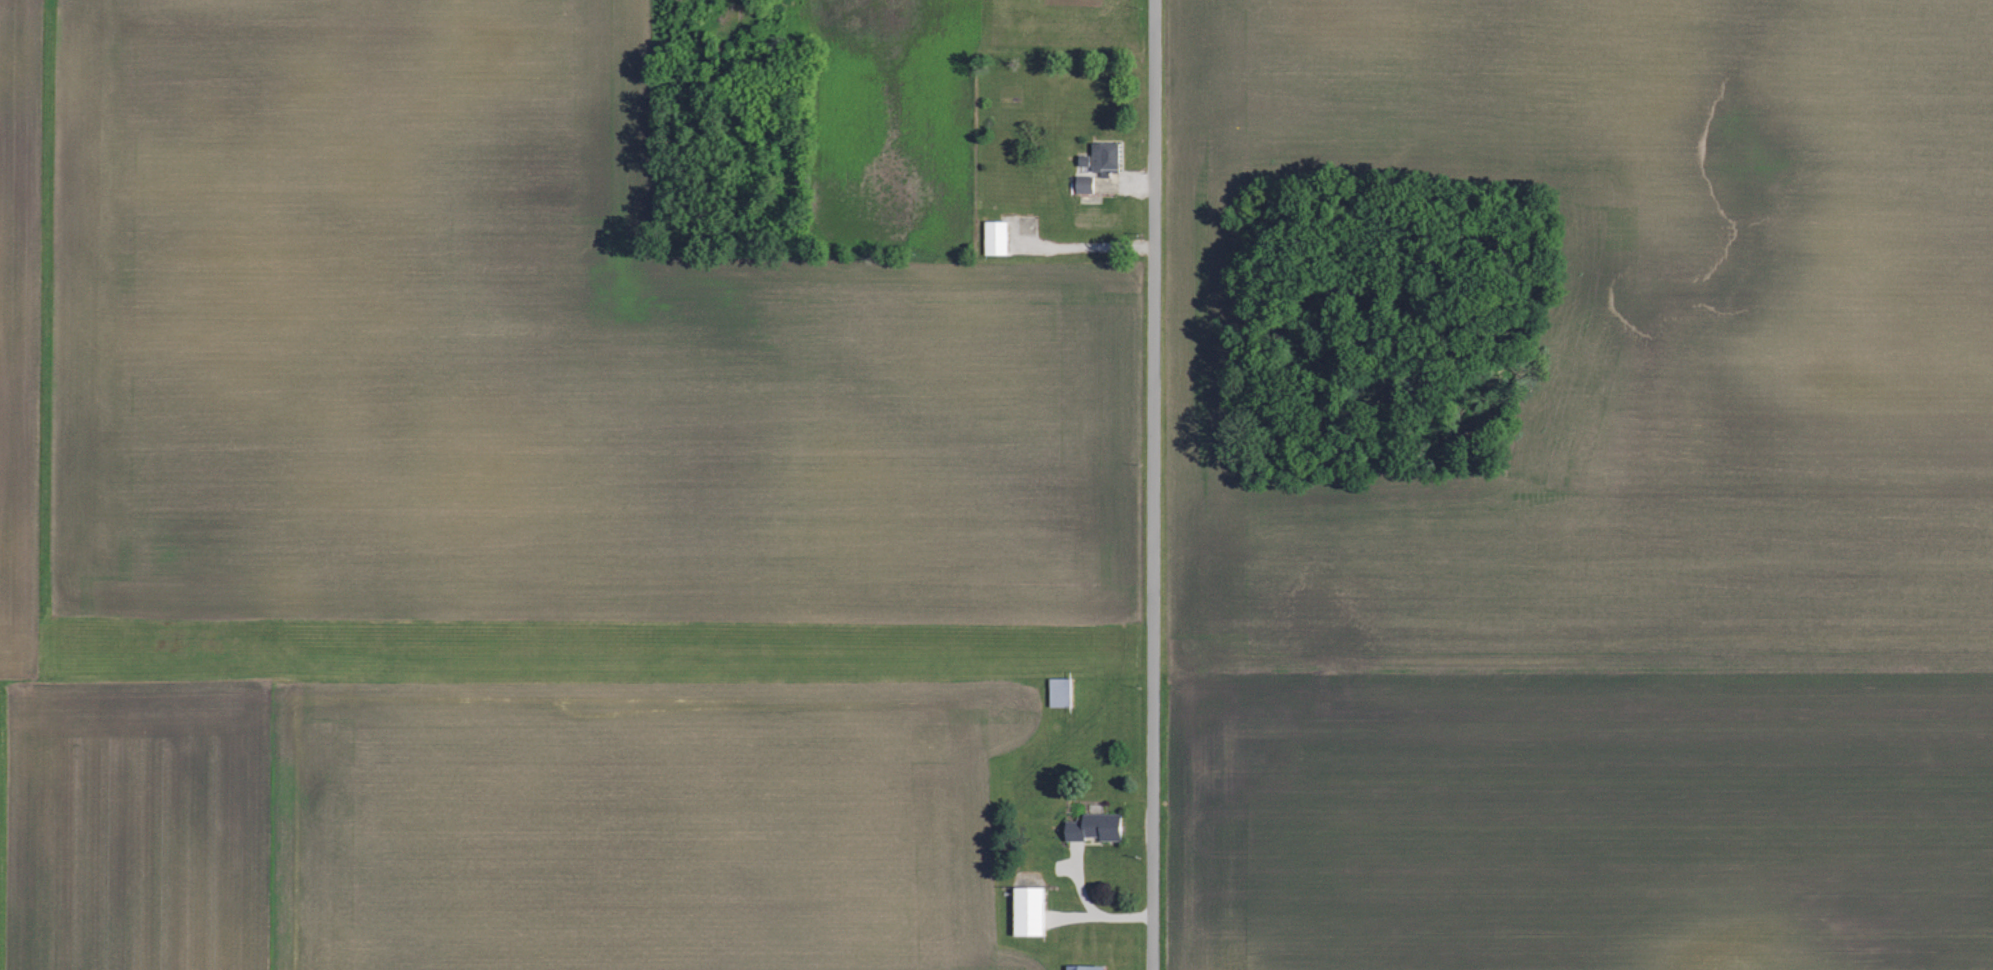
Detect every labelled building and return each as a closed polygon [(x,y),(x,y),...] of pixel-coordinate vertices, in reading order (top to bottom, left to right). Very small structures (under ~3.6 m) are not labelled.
[(1119,174),(1118,142),(1091,142),(1091,155),(1079,155),(1079,166),(1092,165),(1092,171),(1101,171),(1101,174),(1119,174)] [(1092,193),(1093,176),(1076,176),(1076,192),(1092,193)] [(1007,221),(984,221),(985,255),(1007,255),(1007,221)] [(1051,678),(1076,678),(1076,692),(1076,707),(1051,706),(1051,678)] [(1121,814),(1083,813),(1082,821),(1065,821),(1065,839),(1099,840),(1120,841),(1121,814)] [(1044,888),(1015,887),(1014,936),(1043,936),(1044,888)]
